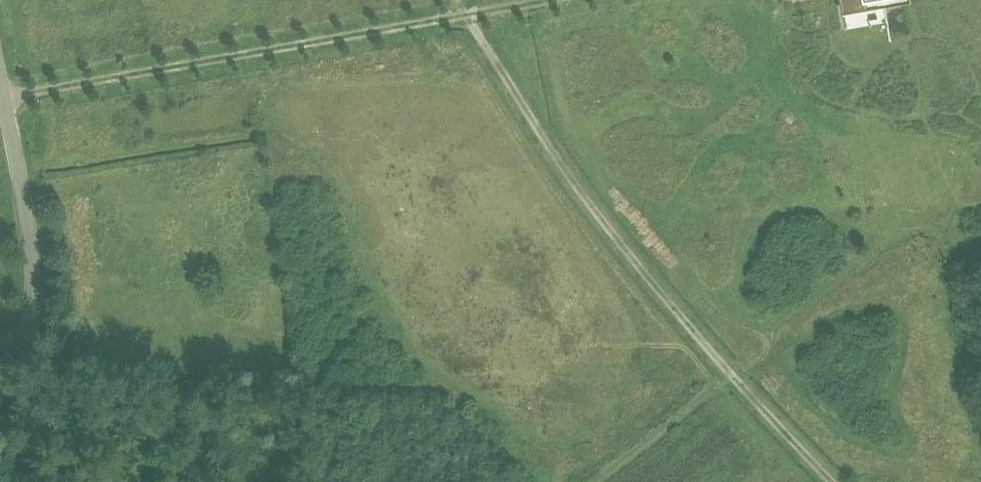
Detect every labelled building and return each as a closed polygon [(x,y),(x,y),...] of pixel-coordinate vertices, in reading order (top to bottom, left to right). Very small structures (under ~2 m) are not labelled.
[(848,9),(868,6),(867,0),(847,0),(848,9)]
